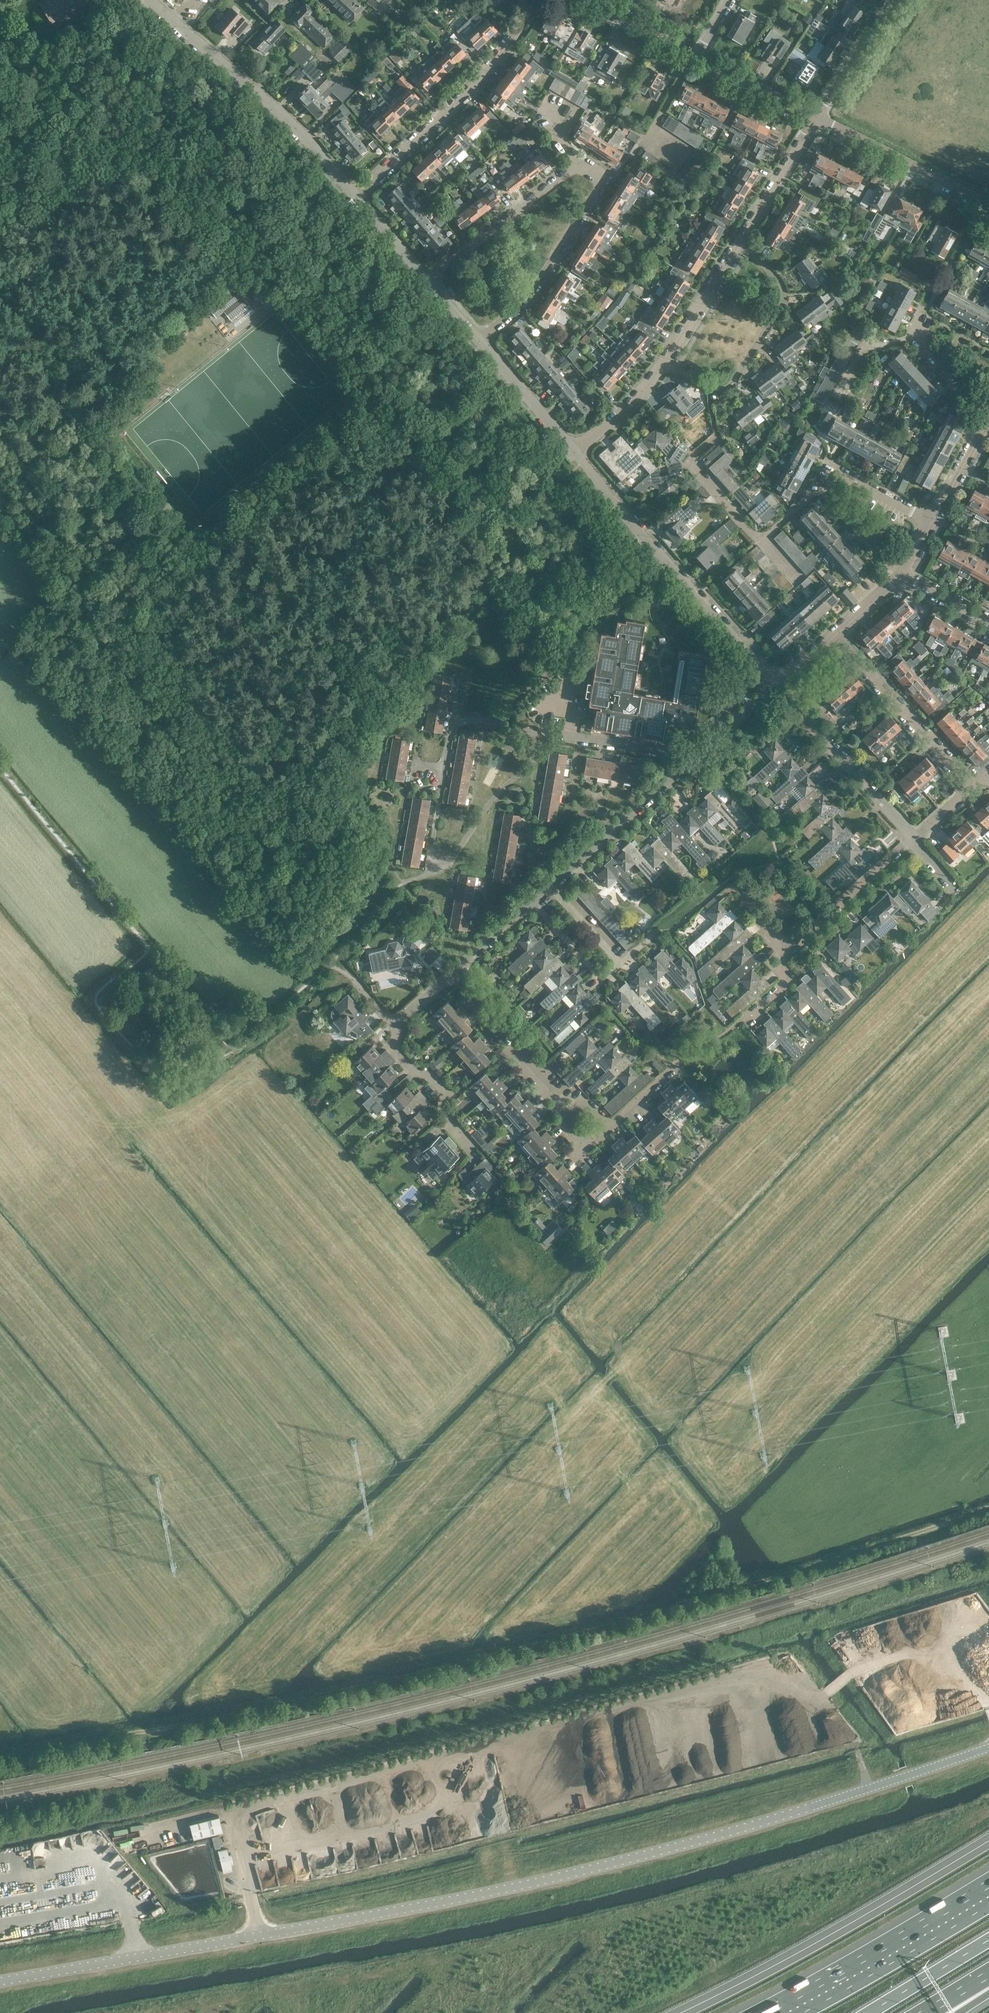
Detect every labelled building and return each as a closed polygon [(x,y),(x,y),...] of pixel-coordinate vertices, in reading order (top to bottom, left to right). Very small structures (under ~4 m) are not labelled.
[(70,11),(64,0),(46,0),(39,4),(51,23),(70,11)] [(268,14),(271,10),(275,13),(281,6),(277,3),(279,1),(277,0),(253,0),(268,14)] [(353,0),(330,0),(334,4),(333,5),(349,21),(361,8),(353,0)] [(367,1),(383,15),(388,8),(379,0),(368,0),(367,1)] [(840,11),(859,23),(866,13),(858,8),(861,3),(857,0),(846,0),(847,0),(840,11)] [(327,42),(335,33),(312,12),(313,11),(304,3),(290,19),(298,27),(299,26),(323,47),(326,44),(328,46),(330,44),(327,42)] [(831,7),(826,11),(829,17),(835,13),(831,7)] [(232,31),(238,36),(248,24),(231,9),(216,27),(228,37),(232,31)] [(473,25),(486,39),(491,34),(492,35),(497,31),(478,10),(468,20),(473,25)] [(753,22),(756,16),(747,11),(744,16),(740,13),(727,36),(741,44),(754,22),(753,22)] [(814,18),(815,19),(820,22),(826,26),(831,19),(819,11),(814,18)] [(859,23),(840,11),(833,22),(833,25),(832,28),(838,33),(843,26),(852,33),(859,23)] [(552,36),(561,20),(550,13),(540,29),(552,36)] [(271,45),(286,29),(274,19),(252,43),(261,51),(269,42),(271,45)] [(817,28),(820,22),(815,19),(811,25),(817,28)] [(464,23),(466,25),(469,29),(473,25),(468,20),(464,23)] [(561,20),(552,36),(564,43),(573,27),(561,20)] [(473,25),(469,29),(466,25),(455,34),(467,47),(471,43),(476,48),(486,39),(473,25)] [(819,43),(838,55),(845,44),(838,40),(840,36),(829,28),(819,43)] [(581,51),(591,34),(584,30),(581,35),(576,32),(569,44),(581,51)] [(351,39),(356,44),(361,39),(356,34),(351,39)] [(462,51),(467,47),(455,34),(441,48),(446,52),(456,63),(461,58),(461,59),(464,56),(464,55),(465,54),(462,51)] [(780,58),(788,45),(778,38),(778,39),(771,34),(767,41),(768,42),(760,55),(771,62),(776,55),(780,58)] [(344,38),(329,52),(338,61),(353,47),(344,38)] [(400,43),(405,48),(409,43),(404,39),(400,43)] [(838,55),(819,43),(817,41),(807,56),(824,67),(827,62),(831,65),(838,55)] [(289,54),(304,68),(310,62),(314,57),(300,43),(289,54)] [(438,52),(432,57),(436,61),(446,72),(451,67),(452,68),(455,65),(454,64),(456,63),(446,52),(441,48),(437,43),(433,47),(438,52)] [(600,46),(588,65),(584,72),(590,77),(593,72),(610,82),(627,56),(609,45),(607,50),(600,46)] [(806,84),(817,67),(807,61),(809,58),(794,48),(789,56),(803,66),(795,77),(806,84)] [(399,58),(392,51),(387,55),(394,63),(399,58)] [(381,61),(389,70),(394,65),(386,56),(381,61)] [(422,65),(436,80),(446,72),(436,61),(432,57),(431,56),(422,65)] [(519,57),(511,68),(527,80),(535,70),(540,74),(544,69),(532,60),(528,65),(519,57)] [(544,68),(550,72),(551,69),(554,64),(548,61),(544,68)] [(310,62),(304,68),(301,71),(313,82),(322,73),(310,62)] [(436,80),(422,65),(421,64),(417,68),(419,70),(410,78),(427,96),(432,92),(428,88),(436,80)] [(260,71),(265,75),(270,69),(265,65),(260,71)] [(295,68),(292,65),(285,72),(288,75),(295,68)] [(527,80),(511,68),(509,66),(506,70),(508,72),(503,78),(514,87),(518,90),(520,91),(525,85),(525,84),(527,80)] [(656,89),(664,75),(650,68),(643,82),(641,87),(653,94),(656,89)] [(331,91),(342,101),(355,87),(342,75),(329,89),(327,87),(307,107),(317,117),(328,106),(322,100),(331,91)] [(409,88),(412,86),(402,75),(399,79),(402,81),(398,84),(401,87),(395,93),(408,107),(418,98),(409,88)] [(307,107),(327,87),(331,82),(327,78),(314,92),(308,85),(296,97),(307,107)] [(503,78),(495,88),(507,97),(514,87),(503,78)] [(549,89),(555,92),(561,81),(555,78),(549,89)] [(555,92),(560,95),(566,84),(561,81),(555,92)] [(389,105),(399,116),(405,110),(406,111),(409,108),(408,107),(395,93),(385,82),(381,86),(395,100),(389,105)] [(687,109),(696,92),(697,89),(684,82),(680,90),(682,92),(679,99),(685,102),(683,107),(687,109)] [(560,95),(565,98),(571,87),(566,84),(560,95)] [(507,97),(495,88),(493,87),(491,91),(492,92),(487,99),(498,108),(503,102),(513,109),(516,105),(506,97),(507,97)] [(565,98),(570,100),(576,90),(571,87),(565,98)] [(530,99),(520,91),(518,90),(514,95),(526,104),(530,99)] [(576,103),(582,93),(576,90),(570,100),(576,103)] [(698,114),(707,97),(696,92),(687,109),(692,111),(698,114)] [(576,103),(580,106),(587,95),(582,93),(576,103)] [(580,106),(584,109),(591,98),(587,95),(580,106)] [(385,109),(380,114),(389,125),(399,116),(389,105),(380,96),(377,100),(385,109)] [(707,97),(698,114),(705,117),(709,120),(718,103),(707,97)] [(723,129),(725,127),(731,115),(726,113),(728,108),(718,103),(709,120),(713,122),(712,124),(723,129)] [(389,125),(380,114),(371,105),(367,108),(372,114),(363,123),(379,140),(383,136),(381,133),(386,128),(387,129),(390,126),(389,125)] [(655,119),(660,109),(653,105),(648,115),(655,119)] [(682,120),(684,116),(687,109),(683,107),(678,118),(682,120)] [(478,108),(468,117),(482,132),(488,126),(494,133),(502,125),(489,111),(484,115),(478,108)] [(734,109),(731,115),(725,127),(729,129),(729,130),(735,133),(740,135),(748,118),(738,113),(739,111),(734,109)] [(341,144),(353,134),(342,120),(346,117),(341,111),(330,120),(335,126),(330,131),(337,139),(333,143),(338,147),(341,144)] [(584,146),(602,118),(603,117),(597,113),(594,118),(595,119),(590,126),(580,120),(573,130),(578,133),(574,139),(584,146)] [(674,119),(669,116),(662,126),(667,129),(674,119)] [(482,132),(468,117),(459,125),(462,129),(458,133),(461,137),(469,146),(474,142),(473,141),(482,132)] [(602,118),(584,146),(588,148),(589,147),(595,151),(602,140),(597,136),(604,125),(603,125),(604,123),(603,122),(604,120),(602,118)] [(759,124),(748,118),(740,135),(744,138),(747,133),(752,136),(759,124)] [(674,119),(667,129),(672,132),(678,122),(674,119)] [(709,120),(705,127),(710,129),(712,124),(713,122),(709,120)] [(525,126),(521,121),(510,130),(515,134),(525,126)] [(678,122),(672,132),(677,135),(683,125),(678,122)] [(760,148),(770,129),(759,124),(752,136),(758,139),(755,145),(756,146),(760,148)] [(683,125),(677,135),(682,138),(688,129),(683,125)] [(362,126),(357,130),(361,135),(366,131),(362,126)] [(600,156),(604,159),(622,131),(617,128),(607,143),(602,140),(595,151),(601,155),(600,156)] [(688,129),(682,138),(687,142),(693,132),(688,129)] [(760,148),(757,153),(755,158),(760,160),(765,149),(772,152),(781,135),(770,129),(760,148)] [(618,160),(622,163),(629,153),(623,149),(622,152),(616,149),(626,134),(622,131),(604,159),(607,161),(609,160),(615,164),(618,160)] [(693,132),(687,142),(692,145),(698,135),(693,132)] [(469,146),(461,137),(458,133),(453,138),(450,134),(440,143),(453,157),(454,157),(463,149),(465,150),(469,146)] [(731,140),(736,142),(740,135),(735,133),(731,140)] [(353,134),(341,144),(348,152),(344,156),(349,160),(365,147),(353,134)] [(698,135),(692,145),(697,148),(703,139),(698,135)] [(741,145),(744,138),(740,135),(736,142),(741,145)] [(515,141),(519,147),(524,143),(520,137),(515,141)] [(440,143),(431,152),(444,166),(450,161),(453,157),(440,143)] [(510,156),(518,152),(516,147),(508,151),(510,156)] [(522,150),(527,156),(531,153),(527,147),(522,150)] [(697,148),(693,153),(704,160),(707,155),(697,148)] [(518,153),(524,159),(527,156),(522,150),(518,153)] [(640,160),(645,163),(651,154),(646,151),(640,160)] [(440,170),(444,166),(431,152),(421,161),(431,171),(436,166),(440,170)] [(534,157),(531,153),(527,156),(538,170),(548,163),(540,153),(534,157)] [(690,158),(701,165),(704,160),(693,153),(690,158)] [(656,157),(651,154),(645,163),(650,167),(656,157)] [(820,177),(829,160),(818,154),(812,166),(818,169),(815,174),(816,175),(820,177)] [(526,163),(521,167),(528,177),(538,170),(527,156),(524,159),(526,163)] [(458,162),(454,157),(453,157),(450,161),(454,166),(458,162)] [(650,167),(654,170),(660,160),(656,157),(650,167)] [(732,174),(750,185),(754,179),(757,181),(760,176),(757,175),(757,174),(751,170),(755,165),(742,157),(732,174)] [(697,170),(701,165),(690,158),(687,163),(697,170)] [(666,163),(660,160),(654,170),(659,173),(666,163)] [(828,174),(833,177),(840,165),(829,160),(820,177),(825,179),(828,174)] [(431,171),(421,161),(411,169),(417,175),(415,177),(417,179),(419,177),(421,180),(431,171)] [(507,161),(503,164),(508,170),(512,167),(507,161)] [(519,185),(528,177),(521,167),(517,162),(512,167),(508,170),(519,185)] [(659,173),(664,176),(671,167),(666,163),(659,173)] [(697,170),(687,163),(684,168),(694,175),(697,170)] [(499,167),(503,173),(508,170),(503,164),(499,167)] [(841,188),(850,171),(840,165),(833,177),(839,180),(836,185),(837,186),(841,188)] [(449,171),(444,166),(440,170),(445,175),(449,171)] [(664,176),(669,179),(675,170),(671,167),(664,176)] [(637,192),(639,189),(641,191),(651,176),(639,168),(634,177),(628,173),(622,182),(637,192)] [(694,175),(684,168),(680,173),(691,180),(694,175)] [(497,175),(492,179),(499,189),(504,185),(509,192),(519,185),(508,170),(503,173),(507,178),(502,181),(497,175)] [(674,183),(680,173),(675,170),(669,179),(674,183)] [(750,185),(732,174),(728,171),(725,175),(735,182),(731,189),(743,196),(750,185)] [(841,188),(845,190),(846,189),(859,196),(864,186),(858,182),(861,176),(850,171),(841,188)] [(680,173),(674,183),(684,189),(691,180),(680,173)] [(435,176),(431,178),(437,184),(440,181),(435,176)] [(488,183),(478,190),(480,192),(490,206),(500,199),(495,192),(499,189),(492,179),(487,183),(488,183)] [(634,196),(637,192),(622,182),(615,193),(632,204),(636,198),(634,196)] [(720,197),(736,208),(741,200),(742,201),(744,197),(743,197),(743,196),(731,189),(721,183),(718,186),(724,190),(720,197)] [(880,209),(890,191),(888,190),(889,188),(884,185),(883,187),(878,184),(875,191),(873,191),(868,188),(860,204),(867,207),(869,203),(880,209)] [(394,213),(397,210),(409,199),(398,186),(386,196),(393,205),(389,209),(394,213)] [(476,195),(480,192),(478,190),(475,186),(471,189),(476,195)] [(841,188),(837,186),(832,195),(836,198),(841,188)] [(841,188),(836,198),(840,200),(845,190),(841,188)] [(808,196),(812,199),(814,194),(808,191),(805,195),(808,196)] [(479,199),(473,203),(481,213),(490,206),(480,192),(476,195),(479,199)] [(634,196),(636,198),(641,201),(643,196),(637,192),(634,196)] [(609,202),(624,212),(626,208),(628,210),(632,204),(615,193),(609,202)] [(810,203),(812,199),(808,196),(806,200),(804,203),(792,195),(785,206),(797,214),(801,208),(808,212),(813,205),(810,203)] [(409,199),(397,210),(404,218),(401,222),(405,226),(409,223),(421,213),(417,209),(421,206),(413,197),(410,200),(409,199)] [(460,197),(455,200),(471,221),(481,213),(473,203),(467,207),(460,197)] [(707,212),(728,225),(732,219),(730,218),(734,211),(735,212),(737,208),(736,208),(720,197),(713,208),(711,207),(707,212)] [(893,221),(899,225),(910,204),(909,204),(908,203),(906,201),(904,201),(899,199),(891,214),(893,215),(889,216),(889,215),(885,213),(883,216),(879,224),(883,226),(885,224),(891,222),(891,221),(893,221)] [(461,228),(471,221),(455,200),(450,204),(454,208),(453,208),(454,209),(452,210),(449,209),(448,210),(447,211),(448,211),(446,212),(446,215),(445,216),(444,216),(451,225),(456,221),(461,228)] [(624,212),(609,202),(602,213),(609,218),(606,222),(616,229),(624,218),(621,216),(624,212)] [(899,225),(908,230),(910,227),(916,230),(917,230),(922,221),(916,218),(921,210),(916,208),(915,206),(912,205),(911,205),(910,204),(899,225)] [(785,206),(778,217),(796,229),(801,222),(805,225),(808,221),(797,214),(785,206)] [(633,213),(628,210),(626,208),(624,212),(630,217),(633,213)] [(630,217),(624,212),(621,216),(624,218),(628,221),(630,217)] [(722,234),(728,225),(707,212),(704,217),(705,217),(698,229),(716,240),(720,233),(722,234)] [(412,235),(416,240),(432,226),(421,213),(409,223),(416,232),(412,235)] [(875,230),(879,224),(883,216),(876,213),(869,227),(875,230)] [(433,219),(437,223),(442,219),(439,215),(433,219)] [(778,217),(771,228),(789,239),(790,237),(792,239),(795,238),(794,235),(792,234),(793,233),(798,236),(801,232),(796,229),(778,217)] [(446,223),(442,219),(437,223),(440,227),(446,223)] [(600,240),(604,243),(611,247),(613,243),(609,240),(616,229),(606,222),(603,227),(595,223),(592,229),(589,227),(586,231),(589,233),(600,240)] [(943,257),(956,234),(944,227),(944,228),(936,223),(928,239),(929,239),(926,244),(933,248),(931,250),(943,257)] [(443,239),(432,226),(416,240),(424,248),(421,252),(428,258),(437,250),(439,252),(450,243),(445,237),(443,239)] [(686,237),(709,251),(716,240),(698,229),(693,226),(691,230),(686,237)] [(909,243),(916,230),(910,227),(908,230),(903,239),(909,243)] [(794,243),(789,239),(771,228),(764,240),(765,241),(764,243),(765,245),(767,246),(769,246),(770,244),(776,248),(781,240),(791,247),(794,243)] [(600,240),(589,233),(582,243),(593,250),(600,240)] [(702,262),(709,251),(686,237),(684,241),(687,243),(683,250),(702,262)] [(988,245),(988,243),(978,238),(969,255),(980,261),(988,245)] [(576,253),(592,263),(594,259),(590,256),(593,250),(582,243),(576,253)] [(614,249),(611,247),(604,243),(601,247),(611,254),(614,249)] [(980,261),(988,266),(988,245),(980,261)] [(795,266),(804,277),(816,267),(802,248),(796,253),(802,260),(795,266)] [(673,267),(687,275),(690,270),(695,273),(702,262),(683,250),(673,267)] [(574,266),(571,270),(584,279),(590,269),(589,268),(592,263),(576,253),(573,251),(570,255),(573,257),(569,263),(574,266)] [(589,268),(590,269),(595,271),(597,267),(592,263),(589,268)] [(684,281),(687,275),(673,267),(670,272),(671,272),(664,283),(682,295),(689,283),(684,281)] [(827,282),(816,267),(804,277),(812,287),(818,282),(821,286),(827,282)] [(901,267),(897,275),(913,283),(917,276),(901,267)] [(582,280),(571,272),(568,276),(563,273),(556,283),(573,294),(575,290),(582,280)] [(971,288),(975,282),(970,279),(966,286),(971,288)] [(654,293),(675,305),(682,295),(664,283),(659,280),(656,285),(658,286),(654,293)] [(210,310),(216,317),(224,311),(230,319),(248,304),(230,281),(199,306),(205,313),(210,310)] [(830,286),(827,282),(821,286),(824,289),(824,290),(830,286)] [(556,283),(549,294),(560,301),(563,296),(568,299),(569,298),(570,300),(574,295),(573,294),(556,283)] [(606,292),(613,297),(619,287),(612,283),(606,292)] [(901,284),(895,294),(909,301),(915,291),(901,284)] [(945,308),(952,312),(961,295),(950,288),(944,299),(941,297),(936,306),(936,308),(942,311),(944,311),(945,308)] [(818,295),(807,304),(819,321),(827,315),(824,310),(833,303),(836,307),(842,302),(833,289),(826,294),(829,297),(823,302),(818,295)] [(655,309),(668,317),(675,305),(654,293),(652,291),(649,296),(654,299),(650,306),(655,309)] [(543,304),(559,314),(561,310),(556,306),(560,301),(549,294),(543,304)] [(611,299),(603,294),(595,306),(598,308),(597,310),(601,312),(602,311),(603,311),(611,299)] [(909,301),(895,294),(890,304),(904,311),(909,301)] [(952,312),(963,318),(972,301),(961,295),(952,312)] [(963,318),(974,324),(983,307),(972,301),(963,318)] [(541,318),(538,323),(537,323),(546,329),(553,318),(555,320),(559,314),(543,304),(536,314),(541,318)] [(819,321),(807,304),(796,312),(805,325),(810,321),(813,325),(819,321)] [(890,304),(885,313),(899,321),(904,311),(890,304)] [(983,307),(974,324),(972,327),(977,330),(979,326),(985,330),(988,322),(988,310),(983,307)] [(661,328),(668,317),(655,309),(648,320),(642,316),(639,321),(653,330),(656,325),(661,328)] [(568,314),(561,310),(559,314),(565,318),(568,314)] [(899,321),(885,313),(879,324),(894,331),(899,321)] [(567,320),(564,319),(565,318),(559,314),(555,320),(563,325),(567,320)] [(653,330),(639,321),(637,324),(635,323),(625,334),(632,340),(643,349),(647,344),(649,345),(655,339),(654,338),(657,333),(653,330)] [(854,324),(852,329),(863,335),(866,331),(854,324)] [(516,355),(520,352),(532,342),(521,328),(508,339),(516,348),(512,351),(516,355)] [(796,330),(785,338),(795,351),(810,339),(806,333),(805,333),(801,329),(798,331),(796,330)] [(852,329),(849,334),(860,340),(863,335),(852,329)] [(806,333),(810,339),(814,336),(809,330),(806,333)] [(592,332),(589,336),(595,340),(598,336),(592,332)] [(619,346),(634,359),(639,353),(641,354),(644,351),(643,349),(632,340),(625,334),(622,332),(619,335),(624,340),(619,346)] [(586,334),(580,341),(584,345),(590,337),(586,334)] [(849,334),(842,345),(854,352),(860,340),(849,334)] [(795,351),(785,338),(774,346),(784,359),(795,351)] [(610,356),(625,369),(631,363),(632,365),(636,361),(634,359),(619,346),(614,341),(610,346),(615,350),(610,356)] [(528,369),(531,366),(544,355),(532,342),(520,352),(527,361),(523,365),(528,369)] [(842,345),(839,350),(851,357),(854,352),(842,345)] [(573,349),(568,355),(574,360),(579,355),(573,349)] [(839,350),(837,355),(848,362),(851,357),(839,350)] [(626,370),(625,369),(610,356),(605,351),(602,355),(606,358),(601,364),(617,378),(622,372),(624,374),(626,370)] [(896,371),(907,360),(900,352),(888,363),(896,371)] [(539,382),(543,379),(555,369),(544,355),(531,366),(539,374),(535,378),(539,382)] [(834,360),(845,367),(848,362),(837,355),(834,360)] [(563,369),(570,363),(566,359),(560,365),(563,369)] [(834,360),(831,366),(842,372),(845,367),(834,360)] [(896,371),(903,379),(915,369),(907,360),(896,371)] [(597,368),(592,374),(594,376),(590,381),(599,389),(603,385),(608,389),(617,378),(601,364),(597,361),(593,365),(597,368)] [(776,363),(764,372),(774,384),(785,376),(789,381),(793,378),(792,378),(792,377),(784,367),(781,370),(776,363)] [(784,367),(792,377),(796,375),(788,364),(784,367)] [(831,366),(828,371),(839,377),(842,372),(831,366)] [(551,396),(554,392),(567,382),(555,369),(543,379),(550,388),(546,391),(551,396)] [(911,388),(923,377),(915,369),(903,379),(911,388)] [(828,371),(825,376),(836,382),(839,377),(828,371)] [(774,385),(774,384),(764,372),(753,380),(763,393),(766,391),(769,395),(778,389),(774,385)] [(825,376),(822,381),(833,388),(836,382),(825,376)] [(923,377),(911,388),(918,396),(930,385),(923,377)] [(822,381),(819,386),(830,393),(833,388),(822,381)] [(562,409),(566,406),(578,395),(567,382),(554,392),(562,401),(558,405),(562,409)] [(586,382),(580,387),(583,390),(589,385),(586,382)] [(682,413),(695,402),(679,384),(660,400),(664,404),(667,401),(676,411),(679,408),(682,413)] [(930,385),(918,396),(926,404),(938,393),(930,385)] [(827,399),(830,393),(819,386),(816,392),(827,399)] [(589,409),(578,395),(566,406),(573,414),(569,418),(574,422),(589,409)] [(754,397),(743,406),(752,418),(768,407),(763,401),(759,404),(754,397)] [(767,398),(763,401),(768,407),(771,404),(767,398)] [(747,422),(752,418),(743,406),(732,414),(737,420),(733,423),(737,429),(741,427),(746,433),(742,436),(749,445),(759,438),(747,422)] [(841,406),(837,413),(841,416),(845,409),(841,406)] [(948,412),(942,424),(959,433),(965,422),(948,412)] [(836,441),(845,424),(826,413),(819,426),(827,431),(825,435),(836,441)] [(852,413),(848,420),(853,422),(857,415),(852,413)] [(933,425),(935,420),(929,416),(926,421),(933,425)] [(859,453),(870,432),(864,430),(864,426),(867,421),(863,419),(857,430),(856,430),(847,447),(859,453)] [(845,424),(836,441),(847,447),(856,430),(845,424)] [(959,433),(942,424),(936,435),(953,444),(959,433)] [(870,432),(875,435),(876,434),(875,433),(878,428),(874,425),(870,432)] [(656,428),(638,444),(637,444),(638,445),(644,452),(655,443),(666,455),(664,457),(666,464),(680,461),(688,449),(682,442),(674,449),(669,442),(672,439),(666,432),(663,435),(656,428)] [(801,438),(795,449),(812,458),(818,447),(811,443),(815,436),(799,428),(796,433),(801,438)] [(859,453),(869,459),(878,442),(873,439),(875,435),(870,432),(859,453)] [(911,436),(904,432),(902,436),(908,440),(911,436)] [(633,449),(620,435),(612,443),(616,448),(611,452),(606,447),(598,454),(600,457),(613,471),(612,472),(614,474),(615,474),(621,481),(641,464),(649,474),(657,467),(644,452),(638,445),(633,449)] [(936,435),(930,446),(947,455),(953,444),(936,435)] [(896,437),(892,444),(896,446),(900,439),(896,437)] [(880,465),(889,447),(878,442),(869,459),(870,459),(868,462),(872,464),(873,461),(880,465)] [(731,494),(740,486),(723,467),(737,455),(726,443),(720,448),(718,445),(705,457),(707,459),(704,463),(731,494)] [(947,455),(930,446),(924,456),(941,466),(947,455)] [(889,447),(880,465),(891,471),(900,454),(889,447)] [(812,458),(795,449),(789,460),(806,469),(812,458)] [(924,456),(918,467),(935,477),(941,466),(924,456)] [(902,458),(896,470),(902,473),(908,462),(902,458)] [(789,460),(783,471),(800,480),(806,469),(789,460)] [(649,474),(633,488),(640,494),(653,483),(656,485),(657,484),(658,486),(657,495),(665,496),(672,504),(679,498),(673,491),(675,489),(672,476),(675,473),(683,471),(680,461),(666,464),(668,474),(660,476),(657,467),(649,474)] [(935,477),(918,467),(912,479),(929,488),(935,477)] [(758,469),(755,476),(762,478),(764,472),(758,469)] [(794,491),(800,480),(783,471),(777,482),(776,482),(774,487),(780,493),(788,498),(792,490),(794,491)] [(133,475),(126,481),(134,492),(141,486),(133,475)] [(695,490),(697,488),(701,485),(695,478),(691,482),(694,486),(693,487),(695,490)] [(903,483),(891,493),(898,501),(910,492),(903,483)] [(706,499),(710,495),(701,485),(697,488),(706,499)] [(758,525),(781,505),(770,493),(757,505),(740,486),(731,494),(758,525)] [(976,513),(978,511),(986,495),(975,490),(967,504),(965,503),(961,509),(972,515),(973,512),(976,513)] [(986,495),(978,511),(988,517),(988,515),(988,497),(986,495)] [(683,509),(679,505),(661,521),(667,528),(664,531),(674,541),(689,528),(684,523),(690,518),(688,516),(693,512),(687,505),(683,509)] [(807,529),(822,516),(813,506),(799,519),(807,529)] [(822,516),(807,529),(816,538),(830,525),(822,516)] [(731,534),(722,524),(700,544),(704,549),(696,557),(701,563),(705,563),(708,566),(723,553),(717,547),(731,534)] [(830,525),(816,538),(824,548),(839,535),(830,525)] [(773,538),(777,543),(786,535),(782,530),(773,538)] [(792,536),(795,540),(801,535),(798,531),(792,536)] [(777,543),(781,547),(790,540),(786,535),(777,543)] [(804,538),(801,535),(795,540),(798,543),(804,538)] [(832,557),(847,544),(839,535),(824,548),(829,553),(823,558),(827,562),(832,557)] [(781,547),(785,552),(794,544),(790,540),(781,547)] [(950,561),(959,546),(948,540),(937,559),(948,565),(950,561)] [(785,552),(789,557),(798,549),(794,544),(785,552)] [(832,557),(841,566),(855,553),(858,550),(855,547),(852,549),(847,544),(832,557)] [(748,553),(752,557),(760,549),(757,545),(748,553)] [(959,546),(950,561),(961,567),(969,551),(959,546)] [(752,557),(756,562),(765,554),(760,549),(752,557)] [(789,557),(793,561),(802,553),(798,549),(789,557)] [(971,573),(980,557),(969,551),(961,567),(958,573),(968,578),(971,573)] [(806,558),(809,561),(815,556),(811,552),(806,557),(806,558)] [(793,561),(797,565),(806,558),(806,557),(802,553),(793,561)] [(855,553),(841,566),(855,583),(865,574),(859,567),(864,563),(855,553)] [(769,559),(765,554),(756,562),(760,567),(769,559)] [(809,561),(810,562),(812,564),(818,559),(815,556),(809,561)] [(971,573),(982,579),(988,565),(988,562),(980,557),(971,573)] [(797,565),(801,570),(810,562),(809,561),(806,558),(797,565)] [(769,559),(760,567),(764,571),(773,563),(769,559)] [(738,562),(729,570),(731,572),(721,581),(730,590),(744,578),(739,573),(743,567),(738,562)] [(801,570),(805,574),(814,566),(812,564),(810,562),(801,570)] [(777,568),(773,563),(764,571),(768,576),(777,568)] [(744,578),(730,590),(738,600),(752,587),(748,582),(755,576),(754,576),(760,571),(756,567),(751,572),(744,578)] [(777,568),(768,576),(772,580),(781,572),(777,568)] [(827,571),(822,576),(826,580),(831,575),(827,571)] [(785,577),(781,572),(772,580),(775,583),(776,584),(785,577)] [(840,585),(831,575),(826,580),(834,589),(840,585)] [(776,584),(778,587),(780,589),(789,581),(785,577),(776,584)] [(807,577),(804,580),(809,585),(812,582),(807,577)] [(766,585),(769,588),(775,583),(772,580),(766,585)] [(805,589),(809,585),(804,580),(800,583),(805,589)] [(793,585),(789,581),(780,589),(784,593),(793,585)] [(778,587),(776,584),(775,583),(769,588),(773,592),(778,587)] [(838,599),(825,584),(816,593),(828,607),(838,599)] [(752,587),(738,600),(746,609),(760,597),(752,587)] [(857,600),(849,591),(846,588),(839,594),(850,607),(857,600)] [(789,593),(786,596),(790,602),(794,598),(789,593)] [(816,593),(806,601),(819,615),(828,607),(816,593)] [(790,602),(786,596),(782,600),(787,605),(790,602)] [(746,609),(755,619),(769,606),(760,597),(746,609)] [(906,619),(914,628),(919,624),(914,619),(918,615),(914,611),(904,599),(895,607),(906,619)] [(566,600),(558,606),(566,616),(574,611),(566,600)] [(819,615),(806,601),(797,609),(810,624),(819,615)] [(906,619),(895,607),(887,614),(898,626),(906,619)] [(797,609),(788,617),(801,632),(810,624),(797,609)] [(771,610),(767,613),(772,618),(774,617),(775,615),(771,610)] [(774,617),(772,618),(767,613),(757,622),(763,628),(774,617)] [(887,614),(879,622),(889,634),(898,626),(887,614)] [(932,633),(926,643),(927,644),(931,647),(934,641),(937,635),(945,622),(934,616),(927,630),(932,633)] [(788,617),(778,626),(791,640),(792,640),(795,638),(795,637),(801,632),(788,617)] [(889,634),(879,622),(870,629),(881,641),(889,634)] [(937,635),(947,641),(954,627),(945,622),(937,635)] [(791,640),(778,626),(769,634),(782,649),(791,640)] [(905,627),(901,630),(906,635),(909,632),(905,627)] [(954,627),(947,641),(957,646),(964,632),(954,627)] [(862,637),(866,641),(862,645),(868,652),(872,648),(873,649),(877,645),(888,658),(893,654),(889,650),(885,645),(881,641),(870,629),(862,637)] [(972,654),(979,641),(974,638),(964,632),(957,646),(954,652),(958,654),(959,654),(962,649),(972,654)] [(901,640),(897,634),(893,638),(898,643),(901,640)] [(714,666),(683,667),(684,697),(612,694),(614,638),(598,637),(597,656),(577,655),(575,704),(599,705),(599,724),(677,728),(677,711),(716,711),(714,666)] [(914,645),(921,653),(921,654),(926,649),(919,640),(914,645)] [(973,655),(977,657),(982,660),(979,665),(980,666),(984,668),(988,659),(988,646),(984,644),(979,641),(972,654),(973,655)] [(397,655),(389,645),(381,650),(389,661),(397,655)] [(522,662),(530,655),(524,649),(521,652),(521,653),(517,657),(522,662)] [(958,654),(954,652),(948,663),(952,665),(958,654)] [(891,670),(899,678),(910,668),(911,668),(916,664),(913,661),(911,658),(907,662),(898,653),(891,659),(896,665),(891,670)] [(918,676),(911,668),(910,668),(899,678),(906,687),(918,676)] [(841,680),(853,693),(862,685),(850,672),(841,680)] [(906,687),(914,695),(926,685),(918,676),(906,687)] [(434,677),(431,690),(448,693),(450,679),(434,677)] [(841,680),(832,688),(844,701),(853,693),(841,680)] [(926,685),(914,695),(922,704),(938,689),(936,686),(934,685),(930,689),(926,685)] [(964,691),(968,697),(974,692),(969,687),(964,691)] [(844,701),(832,688),(823,696),(835,710),(844,701)] [(933,710),(936,713),(936,714),(950,702),(946,698),(944,695),(938,689),(922,704),(929,713),(933,710)] [(429,703),(446,706),(448,693),(431,690),(429,703)] [(864,705),(869,711),(877,705),(869,701),(864,705)] [(429,703),(427,716),(443,719),(446,706),(429,703)] [(937,722),(945,731),(957,720),(949,711),(937,722)] [(879,723),(896,741),(905,733),(888,714),(879,723)] [(443,719),(427,716),(424,730),(441,733),(443,719)] [(957,720),(945,731),(953,739),(965,729),(957,720)] [(879,723),(870,731),(887,749),(896,741),(879,723)] [(965,729),(953,739),(960,748),(972,737),(965,729)] [(887,749),(870,731),(861,739),(878,757),(887,749)] [(457,750),(473,753),(475,739),(459,736),(457,750)] [(972,737),(960,748),(968,756),(980,746),(985,741),(982,738),(982,737),(976,742),(972,737)] [(409,741),(393,738),(390,751),(406,754),(409,741)] [(760,785),(779,768),(791,757),(792,756),(788,751),(786,752),(775,739),(763,750),(771,760),(753,776),(760,785)] [(968,756),(976,765),(977,764),(981,767),(988,760),(988,744),(986,740),(985,741),(980,746),(968,756)] [(457,750),(454,763),(471,766),(473,753),(457,750)] [(390,751),(388,765),(404,768),(406,754),(390,751)] [(549,751),(547,765),(564,768),(566,754),(549,751)] [(183,756),(176,762),(184,773),(192,767),(183,756)] [(583,774),(597,776),(600,760),(586,757),(583,774)] [(795,786),(807,775),(808,774),(804,769),(803,770),(791,757),(779,768),(787,778),(769,794),(776,803),(795,786)] [(926,757),(917,765),(929,778),(938,770),(926,757)] [(613,762),(600,760),(597,776),(610,779),(613,762)] [(610,779),(623,781),(626,765),(613,762),(610,779)] [(471,766),(454,763),(452,776),(468,779),(471,766)] [(404,768),(388,765),(386,778),(402,781),(404,768)] [(545,778),(562,781),(564,768),(547,765),(545,778)] [(641,784),(642,778),(637,778),(639,767),(626,765),(623,781),(636,783),(641,784)] [(917,765),(908,773),(924,790),(933,782),(929,778),(917,765)] [(924,790),(908,773),(899,781),(907,790),(904,792),(912,802),(921,794),(921,793),(923,790),(924,790)] [(818,785),(815,785),(807,775),(795,786),(803,796),(777,819),(785,827),(811,804),(823,793),(835,782),(830,777),(828,777),(825,779),(822,779),(819,782),(819,785),(818,785)] [(452,776),(450,789),(466,792),(468,779),(452,776)] [(545,778),(543,792),(559,794),(562,781),(545,778)] [(466,792),(450,789),(447,803),(464,806),(466,792)] [(709,796),(696,807),(696,808),(711,825),(721,816),(733,829),(738,824),(741,827),(751,819),(731,797),(724,803),(712,789),(707,794),(709,796)] [(543,792),(540,805),(557,808),(559,794),(543,792)] [(834,806),(823,793),(811,804),(820,814),(801,830),(808,838),(820,828),(832,817),(838,811),(840,809),(836,805),(834,806)] [(413,797),(410,811),(427,814),(429,800),(413,797)] [(538,818),(555,821),(557,808),(540,805),(538,818)] [(696,808),(696,807),(694,805),(689,810),(691,812),(678,824),(689,835),(698,827),(715,845),(723,838),(711,825),(696,808)] [(984,805),(975,813),(988,828),(988,810),(984,805)] [(842,807),(840,809),(838,811),(842,816),(847,812),(842,807)] [(410,811),(408,824),(425,827),(427,814),(410,811)] [(502,826),(518,829),(521,816),(504,813),(502,826)] [(711,860),(689,835),(678,824),(670,814),(662,821),(671,831),(661,840),(660,840),(671,851),(681,843),(697,861),(695,863),(701,869),(711,860)] [(815,868),(837,848),(849,837),(852,835),(848,830),(845,832),(832,817),(820,828),(830,840),(807,860),(815,868)] [(978,840),(984,840),(982,837),(967,820),(958,829),(970,842),(975,837),(978,840)] [(406,837),(422,840),(425,827),(408,824),(406,837)] [(502,826),(500,839),(516,842),(518,829),(502,826)] [(751,828),(744,832),(747,837),(755,832),(751,828)] [(970,842),(958,829),(948,837),(961,851),(970,842)] [(406,837),(403,850),(420,853),(422,840),(406,837)] [(655,844),(642,856),(653,868),(663,859),(685,883),(693,876),(671,851),(660,840),(661,840),(659,837),(653,842),(655,844)] [(704,851),(708,847),(699,837),(694,841),(704,851)] [(833,889),(851,873),(856,879),(880,858),(870,847),(863,853),(849,837),(837,848),(848,860),(825,880),(833,889)] [(497,853),(514,855),(516,842),(500,839),(497,853)] [(627,848),(614,859),(614,860),(625,872),(634,863),(651,881),(659,874),(653,868),(642,856),(630,841),(625,846),(627,848)] [(948,843),(939,851),(950,863),(959,855),(948,843)] [(403,850),(401,864),(418,867),(420,853),(403,850)] [(497,853),(495,866),(511,869),(514,855),(497,853)] [(641,890),(625,872),(614,860),(614,859),(612,857),(607,862),(609,864),(600,872),(596,875),(600,880),(607,888),(616,879),(633,898),(641,890)] [(495,866),(493,879),(509,882),(511,869),(495,866)] [(458,874),(456,888),(473,891),(475,877),(458,874)] [(893,898),(898,906),(901,909),(905,906),(905,907),(908,904),(916,913),(919,911),(928,920),(938,912),(929,903),(930,902),(910,879),(897,892),(898,893),(893,898)] [(575,893),(579,897),(589,889),(584,884),(575,893)] [(454,901),(471,904),(473,891),(456,888),(454,901)] [(589,889),(579,897),(583,902),(593,894),(589,889)] [(887,892),(877,901),(889,914),(898,906),(893,898),(887,892)] [(301,893),(293,899),(301,910),(309,904),(301,893)] [(583,902),(587,906),(596,898),(593,894),(583,902)] [(681,894),(676,899),(680,905),(686,900),(681,894)] [(596,898),(587,906),(591,911),(601,903),(596,898)] [(454,901),(452,914),(468,917),(471,904),(454,901)] [(895,920),(889,914),(877,901),(868,909),(873,915),(865,922),(877,936),(895,920)] [(722,930),(734,920),(737,918),(732,913),(730,915),(718,902),(706,912),(715,922),(688,946),(688,949),(694,955),(722,930)] [(601,903),(591,911),(596,916),(605,907),(601,903)] [(605,907),(596,916),(600,920),(609,912),(605,907)] [(613,917),(609,912),(600,920),(604,925),(613,917)] [(777,924),(786,923),(786,912),(777,912),(777,924)] [(468,917),(452,914),(449,928),(466,931),(468,917)] [(617,921),(613,917),(604,925),(608,929),(617,921)] [(701,982),(731,955),(743,945),(753,936),(748,931),(746,933),(734,920),(722,930),(731,941),(697,971),(701,982)] [(621,925),(617,921),(608,929),(612,934),(621,925)] [(872,952),(879,945),(860,924),(842,940),(838,935),(825,948),(837,961),(851,949),(854,953),(859,950),(865,944),(872,952)] [(625,930),(621,925),(612,934),(616,938),(625,930)] [(533,959),(545,948),(547,946),(542,941),(540,943),(533,935),(538,932),(538,930),(534,926),(533,926),(517,941),(525,950),(507,967),(514,975),(533,959)] [(629,934),(625,930),(616,938),(620,943),(629,934)] [(376,972),(384,971),(403,967),(409,973),(418,971),(420,963),(415,956),(421,938),(415,931),(405,933),(402,942),(404,944),(401,946),(397,941),(388,943),(385,951),(384,949),(371,952),(376,972)] [(633,939),(629,934),(620,943),(624,947),(633,939)] [(624,947),(627,951),(636,943),(633,939),(624,947)] [(743,945),(731,955),(740,965),(712,990),(719,998),(739,980),(751,969),(766,956),(761,951),(754,958),(743,945)] [(545,948),(533,959),(542,968),(523,985),(531,993),(549,976),(561,965),(561,966),(563,964),(559,959),(557,961),(545,948)] [(683,990),(684,989),(687,993),(693,988),(690,984),(696,979),(693,969),(681,956),(674,963),(661,949),(657,953),(659,956),(646,968),(656,980),(666,971),(683,990)] [(816,996),(820,1000),(821,1002),(831,993),(842,1005),(848,1000),(850,998),(818,962),(817,963),(819,964),(815,968),(817,970),(814,974),(815,975),(811,978),(807,974),(805,974),(800,978),(803,981),(816,996)] [(153,965),(145,972),(153,983),(162,976),(153,965)] [(561,965),(549,976),(558,986),(539,1003),(547,1011),(565,994),(577,983),(582,979),(578,974),(575,976),(572,973),(570,975),(561,966),(561,965)] [(673,998),(656,980),(646,968),(644,965),(639,970),(641,972),(628,984),(638,996),(648,987),(665,1006),(670,1012),(678,1006),(672,999),(673,998)] [(751,969),(739,980),(747,990),(736,1000),(725,1009),(733,1018),(752,1000),(769,984),(766,980),(763,982),(751,969)] [(847,971),(841,976),(850,987),(856,982),(847,971)] [(628,984),(626,981),(621,986),(623,988),(610,1000),(621,1012),(630,1003),(647,1021),(647,1026),(650,1030),(661,1020),(642,1000),(638,996),(628,984)] [(816,996),(803,981),(798,986),(800,989),(788,1000),(799,1012),(808,1003),(824,1021),(832,1013),(821,1002),(820,1000),(816,996)] [(594,992),(591,994),(589,996),(577,983),(565,994),(574,1004),(549,1026),(557,1034),(574,1019),(580,1026),(588,1018),(582,1011),(600,996),(596,992),(594,992)] [(362,1038),(363,1039),(373,1031),(365,1022),(369,1016),(369,1015),(369,1014),(368,1013),(367,1012),(366,1012),(365,1012),(364,1012),(363,1012),(348,995),(334,1007),(335,1008),(331,1012),(331,1017),(334,1021),(346,1035),(351,1030),(356,1033),(356,1034),(356,1035),(357,1036),(357,1037),(358,1037),(358,1038),(359,1038),(360,1038),(361,1038),(362,1038)] [(296,1010),(301,1016),(316,1002),(311,996),(296,1010)] [(151,1006),(137,999),(128,1018),(141,1025),(151,1006)] [(799,1012),(788,1000),(787,1000),(786,999),(779,1006),(781,1008),(772,1017),(771,1016),(770,1016),(783,1029),(792,1021),(808,1038),(817,1030),(799,1012)] [(432,1015),(444,1029),(465,1010),(460,1005),(455,1010),(447,1002),(432,1015)] [(469,1015),(465,1010),(444,1029),(456,1041),(457,1042),(466,1034),(471,1029),(464,1020),(469,1015)] [(367,1020),(373,1025),(378,1020),(371,1015),(367,1020)] [(755,1035),(766,1047),(775,1038),(792,1056),(800,1049),(783,1029),(770,1016),(763,1024),(765,1026),(755,1035)] [(462,1061),(483,1042),(479,1037),(473,1042),(466,1034),(457,1042),(456,1041),(450,1046),(455,1052),(454,1053),(462,1061)] [(554,1069),(562,1078),(569,1086),(601,1058),(606,1053),(606,1052),(612,1047),(613,1047),(614,1046),(610,1042),(608,1042),(599,1050),(587,1037),(576,1048),(585,1058),(564,1077),(558,1065),(554,1069)] [(474,1075),(490,1060),(482,1052),(488,1047),(483,1042),(462,1061),(460,1063),(465,1069),(466,1067),(474,1075)] [(358,1074),(363,1080),(390,1055),(385,1049),(380,1054),(372,1045),(352,1064),(360,1072),(358,1074)] [(532,1045),(530,1046),(526,1050),(531,1056),(537,1051),(532,1045)] [(606,1053),(601,1058),(610,1068),(587,1088),(595,1096),(617,1076),(629,1065),(632,1062),(624,1054),(622,1057),(613,1047),(612,1047),(606,1052),(606,1053)] [(635,1062),(645,1056),(642,1050),(631,1057),(635,1062)] [(775,1058),(783,1064),(787,1058),(779,1052),(775,1058)] [(390,1066),(396,1061),(390,1055),(363,1080),(368,1086),(365,1088),(377,1102),(388,1092),(384,1087),(398,1074),(390,1066)] [(629,1065),(617,1076),(626,1085),(603,1105),(611,1113),(648,1080),(641,1072),(638,1074),(629,1065)] [(484,1073),(469,1086),(481,1100),(502,1082),(498,1077),(492,1082),(484,1073)] [(666,1089),(685,1109),(698,1097),(705,1106),(712,1100),(701,1089),(696,1094),(684,1081),(676,1089),(671,1084),(666,1089)] [(502,1082),(481,1100),(493,1114),(500,1108),(499,1108),(508,1100),(501,1091),(506,1087),(502,1082)] [(397,1120),(424,1096),(419,1090),(414,1095),(406,1086),(393,1098),(388,1092),(377,1102),(371,1107),(377,1114),(387,1105),(394,1113),(392,1114),(397,1120)] [(657,1106),(666,1116),(680,1131),(680,1130),(672,1121),(685,1109),(666,1089),(661,1093),(666,1098),(657,1106)] [(528,1099),(522,1104),(520,1101),(523,1098),(517,1092),(508,1100),(499,1108),(500,1108),(511,1122),(532,1104),(528,1099)] [(424,1096),(397,1120),(402,1126),(404,1124),(411,1133),(432,1115),(424,1106),(429,1102),(424,1096)] [(511,1122),(523,1135),(533,1127),(538,1122),(531,1114),(536,1109),(532,1104),(511,1122)] [(648,1122),(667,1142),(680,1131),(666,1116),(658,1123),(653,1118),(648,1122)] [(640,1139),(648,1149),(654,1154),(667,1142),(648,1122),(643,1127),(648,1132),(640,1139)] [(523,1135),(517,1140),(530,1154),(550,1136),(546,1131),(540,1136),(533,1127),(523,1135)] [(616,1141),(635,1161),(648,1149),(640,1139),(635,1134),(626,1142),(621,1136),(616,1141)] [(438,1174),(458,1156),(452,1149),(456,1146),(448,1136),(431,1151),(427,1147),(420,1153),(429,1163),(428,1163),(438,1174)] [(550,1136),(530,1154),(527,1156),(539,1170),(541,1167),(550,1161),(557,1154),(549,1146),(554,1141),(550,1136)] [(621,1174),(621,1173),(635,1161),(616,1141),(611,1146),(616,1151),(607,1159),(609,1162),(621,1174)] [(494,1167),(485,1158),(468,1173),(464,1169),(457,1174),(466,1185),(475,1196),(495,1179),(489,1171),(494,1167)] [(557,1169),(550,1161),(541,1167),(539,1170),(534,1173),(542,1182),(540,1184),(544,1189),(546,1187),(567,1169),(562,1164),(557,1169)] [(592,1168),(611,1189),(624,1177),(621,1173),(621,1174),(609,1162),(602,1169),(597,1164),(592,1168)] [(611,1189),(592,1168),(587,1173),(592,1178),(583,1186),(598,1201),(611,1189)] [(571,1174),(567,1169),(546,1187),(558,1201),(573,1188),(565,1179),(571,1174)] [(515,1177),(512,1173),(507,1177),(507,1183),(515,1177)] [(572,1189),(566,1194),(570,1199),(576,1194),(572,1189)] [(398,1203),(404,1212),(419,1202),(413,1193),(398,1203)] [(639,1204),(631,1211),(633,1214),(641,1207),(639,1204)] [(617,1228),(612,1224),(607,1229),(611,1233),(617,1228)] [(193,1840),(222,1832),(218,1815),(188,1823),(193,1840)] [(217,1836),(211,1837),(214,1849),(220,1848),(217,1836)] [(226,1849),(217,1851),(223,1872),(232,1870),(230,1864),(233,1863),(230,1854),(228,1855),(226,1849)]
